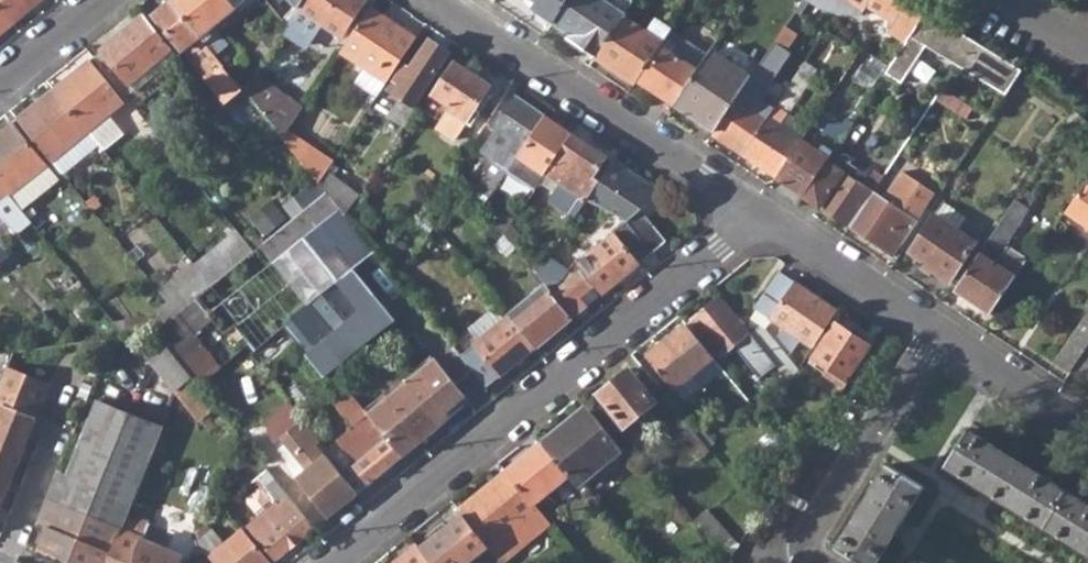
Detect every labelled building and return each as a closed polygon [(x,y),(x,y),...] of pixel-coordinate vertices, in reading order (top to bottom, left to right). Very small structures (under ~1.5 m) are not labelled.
[(12,25),(43,0),(0,0),(0,10),(12,25)] [(201,39),(237,11),(235,9),(228,0),(174,0),(171,2),(201,39)] [(235,9),(246,0),(228,0),(235,9)] [(291,18),(277,0),(265,0),(286,27),(289,23),(291,18)] [(365,0),(303,0),(298,8),(296,12),(291,18),(289,23),(286,27),(282,33),(306,48),(320,28),(341,41),(367,2),(365,0)] [(298,8),(303,0),(290,0),(298,8)] [(552,23),(568,0),(533,0),(536,2),(532,9),(536,12),(535,18),(542,23),(546,19),(552,23)] [(596,58),(623,16),(624,15),(602,0),(568,0),(552,23),(549,28),(596,58)] [(897,0),(848,0),(844,5),(862,16),(866,9),(911,36),(924,17),(897,0)] [(236,81),(205,44),(201,39),(171,2),(154,17),(226,106),(244,91),(237,83),(236,81)] [(12,25),(0,10),(0,35),(12,25)] [(341,55),(386,85),(415,39),(370,10),(341,55)] [(911,36),(886,74),(902,85),(926,48),(1006,97),(1022,72),(926,13),(924,17),(911,36)] [(651,35),(623,16),(596,58),(635,84),(637,80),(665,40),(672,29),(659,21),(651,35)] [(94,58),(127,99),(136,92),(140,98),(162,80),(157,74),(177,57),(145,17),(94,58)] [(262,43),(269,52),(280,36),(273,27),(259,39),(262,43)] [(665,40),(637,80),(673,105),(696,70),(668,51),(672,45),(665,40)] [(391,114),(407,124),(419,106),(415,103),(448,56),(426,41),(407,70),(403,67),(390,88),(403,97),(391,114)] [(269,52),(262,43),(252,57),(260,66),(269,52)] [(751,78),(749,81),(763,90),(784,60),(770,50),(751,78)] [(673,105),(715,133),(737,99),(749,81),(751,78),(709,51),(696,70),(673,105)] [(69,111),(93,140),(98,136),(93,130),(124,105),(90,63),(52,93),(67,113),(69,111)] [(247,64),(239,76),(249,83),(253,76),(256,71),(247,64)] [(474,111),(488,89),(453,66),(432,96),(449,108),(435,129),(453,141),(465,123),(470,126),(478,114),(474,111)] [(799,73),(790,87),(802,96),(812,81),(799,73)] [(239,76),(236,81),(237,83),(244,91),(249,83),(239,76)] [(303,113),(253,76),(249,83),(244,91),(285,141),(291,132),(303,113)] [(762,116),(737,99),(715,133),(712,137),(743,157),(768,120),(790,87),(783,81),(765,105),(766,111),(762,116)] [(18,121),(52,163),(83,138),(88,144),(93,140),(69,111),(67,113),(52,93),(18,121)] [(939,104),(968,122),(975,111),(946,93),(939,104)] [(512,98),(491,131),(496,134),(481,156),(494,165),(472,200),(481,211),(504,177),(506,173),(513,163),(543,118),(512,98)] [(780,112),(772,123),(802,142),(808,131),(780,112)] [(506,173),(504,177),(532,195),(570,137),(543,118),(513,163),(506,173)] [(772,123),(768,120),(743,157),(776,180),(802,142),(772,123)] [(13,203),(17,200),(13,195),(47,166),(12,124),(0,134),(0,188),(13,203)] [(308,144),(291,132),(285,141),(298,158),(308,144)] [(532,195),(573,222),(585,204),(612,165),(570,137),(532,195)] [(776,180),(803,198),(826,163),(833,153),(822,148),(819,153),(802,142),(776,180)] [(298,158),(321,186),(327,176),(335,163),(308,144),(298,158)] [(863,173),(842,159),(835,169),(826,163),(803,198),(850,229),(873,194),(856,183),(863,173)] [(625,224),(651,256),(666,244),(639,212),(660,197),(612,165),(585,204),(625,224)] [(850,229),(894,258),(936,195),(902,173),(884,201),(873,194),(850,229)] [(327,193),(345,216),(358,197),(327,176),(321,186),(327,193)] [(1087,230),(1087,184),(1067,216),(1087,230)] [(17,237),(30,225),(18,210),(13,203),(0,188),(0,217),(17,237)] [(283,330),(324,379),(331,374),(393,323),(352,271),(374,252),(345,216),(327,193),(304,212),(293,220),(262,246),(253,253),(240,264),(211,288),(193,302),(211,324),(224,338),(230,335),(235,329),(253,353),(283,330)] [(282,207),(293,220),(304,212),(293,198),(282,207)] [(27,202),(18,210),(30,225),(32,226),(41,219),(27,202)] [(1016,202),(988,245),(1001,254),(1030,212),(1016,202)] [(485,212),(497,222),(503,215),(492,204),(485,212)] [(933,272),(950,284),(977,245),(936,217),(911,255),(928,266),(925,272),(931,275),(933,272)] [(583,273),(602,296),(651,256),(625,224),(609,237),(611,239),(577,267),(583,273)] [(253,253),(262,246),(251,233),(242,240),(253,253)] [(988,245),(983,252),(1002,264),(1006,257),(1001,254),(988,245)] [(1008,258),(1006,257),(1002,264),(983,252),(955,293),(991,317),(1029,260),(1013,250),(1008,258)] [(211,288),(240,264),(229,252),(201,276),(211,288)] [(551,296),(567,272),(548,259),(535,277),(545,290),(551,296)] [(567,272),(551,296),(572,321),(582,313),(587,308),(580,298),(590,290),(578,276),(583,273),(577,267),(574,262),(567,272)] [(167,304),(176,316),(193,302),(211,288),(201,276),(191,264),(157,292),(167,304)] [(779,336),(791,354),(800,341),(811,349),(835,312),(777,274),(753,310),(769,320),(766,325),(774,331),(777,326),(783,331),(779,336)] [(551,296),(545,290),(509,320),(534,351),(572,321),(551,296)] [(770,383),(780,375),(779,373),(750,338),(719,301),(692,323),(721,357),(734,346),(743,338),(747,343),(743,350),(770,383)] [(218,371),(205,354),(193,339),(211,324),(193,302),(176,316),(160,329),(154,333),(193,381),(198,387),(218,371)] [(167,304),(151,318),(160,329),(176,316),(167,304)] [(1055,364),(1070,374),(1087,348),(1087,315),(1055,364)] [(461,358),(487,390),(534,351),(509,320),(461,358)] [(224,338),(211,324),(193,339),(205,354),(211,349),(224,338)] [(835,383),(844,389),(847,385),(870,347),(833,324),(810,359),(826,369),(820,377),(833,386),(835,383)] [(648,358),(675,392),(714,360),(686,327),(648,358)] [(750,338),(779,373),(790,364),(761,329),(750,338)] [(152,368),(176,396),(193,381),(154,333),(123,338),(113,339),(106,356),(133,355),(136,358),(128,364),(140,378),(152,368)] [(230,335),(224,338),(211,349),(223,364),(241,349),(230,335)] [(740,353),(743,350),(747,343),(743,338),(734,346),(740,353)] [(47,389),(17,376),(23,359),(30,362),(34,352),(11,355),(1,380),(0,382),(12,387),(0,417),(0,505),(47,389)] [(1087,385),(1087,352),(1073,374),(1087,385)] [(1,380),(11,355),(0,357),(0,379),(1,380)] [(387,441),(401,459),(451,419),(446,413),(464,398),(434,362),(367,417),(387,441)] [(796,372),(790,364),(779,373),(780,375),(788,384),(796,372)] [(600,396),(626,428),(656,403),(631,372),(600,396)] [(387,441),(367,417),(343,388),(329,400),(352,428),(335,440),(357,466),(355,468),(369,486),(401,459),(387,441)] [(48,562),(107,562),(162,430),(164,430),(169,416),(148,408),(142,421),(100,405),(70,478),(59,474),(37,525),(48,529),(36,558),(48,562)] [(569,480),(578,490),(622,455),(590,413),(564,434),(560,429),(541,445),(569,480)] [(670,428),(698,463),(710,453),(682,418),(670,428)] [(358,497),(318,448),(322,445),(304,423),(282,441),(308,474),(297,483),(328,521),(358,497)] [(966,432),(944,469),(1087,558),(1087,506),(966,432)] [(507,473),(535,507),(569,480),(541,445),(507,473)] [(885,464),(834,548),(858,562),(876,562),(923,487),(885,464)] [(489,548),(491,550),(502,562),(504,562),(551,526),(535,507),(507,473),(459,511),(464,517),(489,548)] [(155,474),(152,483),(165,490),(170,480),(155,474)] [(152,526),(165,490),(152,483),(137,520),(152,526)] [(249,528),(277,561),(314,530),(291,502),(279,511),(276,506),(249,528)] [(440,562),(471,562),(489,548),(464,517),(427,547),(440,562)] [(703,532),(728,562),(737,549),(715,522),(703,532)] [(184,558),(169,553),(176,535),(163,530),(161,536),(149,532),(143,541),(134,562),(182,562),(184,558)] [(244,532),(221,550),(208,535),(197,542),(214,562),(269,562),(244,532)] [(416,546),(395,562),(430,562),(416,546)]
